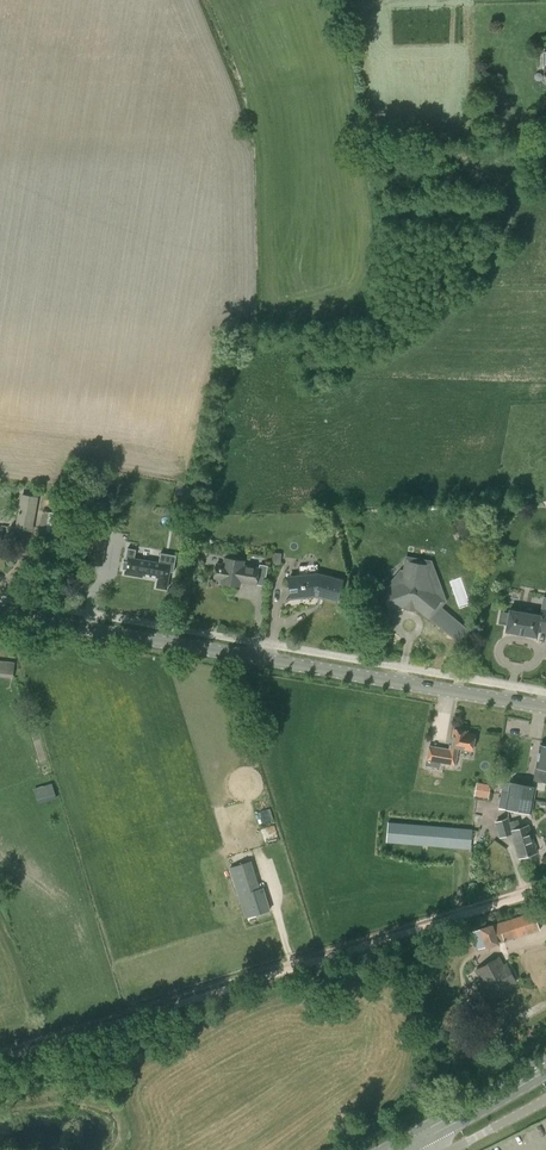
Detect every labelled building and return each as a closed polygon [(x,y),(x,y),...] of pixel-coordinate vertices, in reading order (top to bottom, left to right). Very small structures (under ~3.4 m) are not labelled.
[(15,529),(32,532),(38,497),(21,494),(15,529)] [(84,509),(102,511),(103,501),(86,499),(84,509)] [(42,511),(39,532),(60,536),(63,514),(42,511)] [(105,551),(106,541),(91,538),(89,548),(105,551)] [(120,559),(119,566),(122,567),(121,571),(139,574),(139,572),(155,574),(153,584),(163,586),(166,569),(170,570),(172,554),(157,551),(156,560),(131,556),(132,547),(124,546),(122,559),(120,559)] [(275,551),(274,563),(281,564),(282,552),(275,551)] [(216,567),(214,578),(222,579),(221,582),(239,585),(240,581),(256,584),(259,568),(244,566),(245,561),(225,558),(224,568),(216,567)] [(383,580),(383,590),(380,591),(388,611),(407,604),(415,606),(430,618),(443,602),(431,591),(434,588),(431,579),(427,578),(429,563),(408,559),(406,570),(396,570),(390,577),(383,580)] [(317,595),(337,600),(342,581),(318,575),(289,578),(291,597),(317,595)] [(506,631),(537,637),(538,631),(545,632),(545,610),(541,609),(540,615),(510,609),(509,613),(500,612),(498,623),(507,624),(506,631)] [(0,661),(0,676),(13,678),(15,663),(0,661)] [(443,748),(440,762),(455,765),(458,747),(472,750),(474,734),(463,732),(463,731),(455,729),(451,750),(443,748)] [(533,781),(534,781),(533,786),(536,787),(536,789),(544,791),(545,782),(545,744),(543,744),(541,745),(540,745),(537,766),(535,766),(533,781)] [(511,782),(508,796),(534,800),(536,789),(536,787),(533,786),(511,782)] [(52,783),(34,789),(38,804),(56,798),(52,783)] [(483,790),(481,797),(488,798),(490,791),(483,790)] [(534,800),(508,796),(506,809),(532,814),(534,800)] [(528,826),(521,828),(518,819),(509,822),(508,819),(497,822),(501,837),(512,833),(519,857),(536,852),(528,826)] [(387,842),(470,850),(472,829),(389,823),(387,842)] [(264,890),(254,893),(251,882),(258,880),(252,859),(228,866),(243,916),(240,917),(242,924),(254,921),(252,914),(270,909),(264,890)] [(534,912),(473,931),(479,949),(540,930),(534,912)] [(499,958),(476,970),(484,986),(481,988),(486,998),(497,993),(508,987),(508,986),(516,982),(506,964),(503,965),(499,958)]
